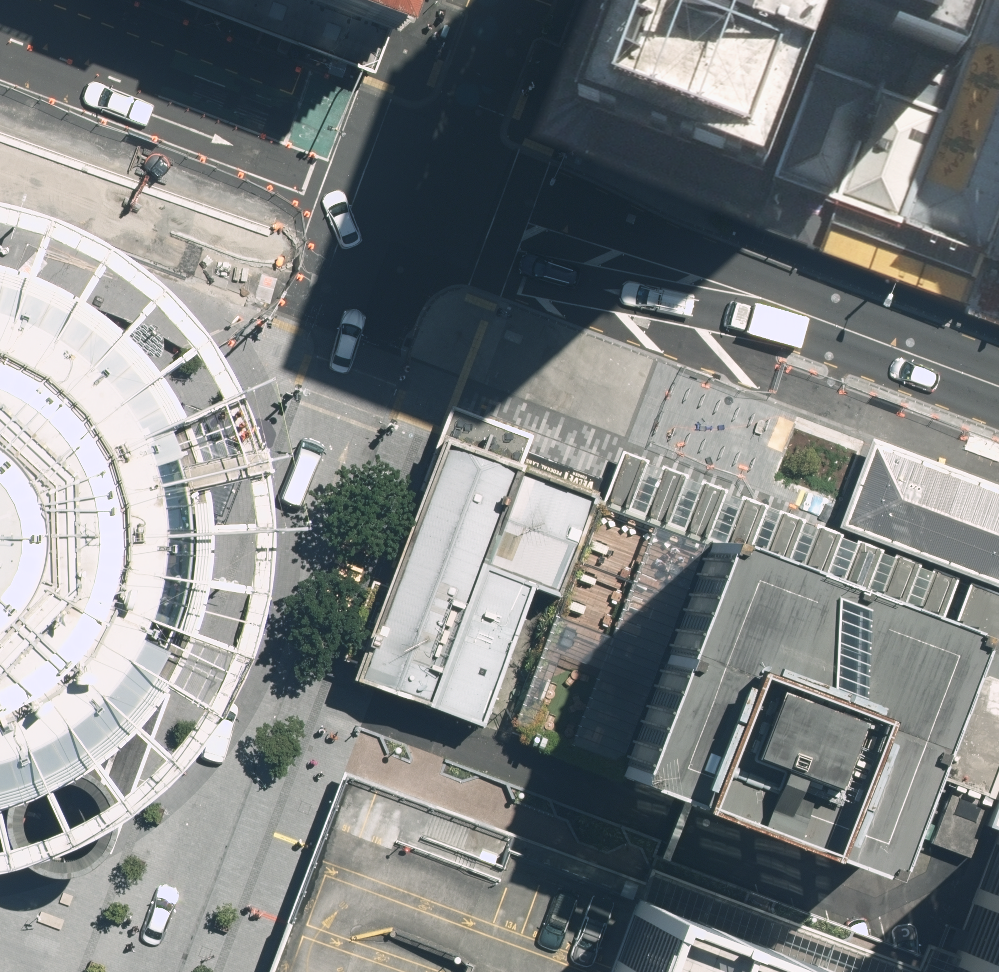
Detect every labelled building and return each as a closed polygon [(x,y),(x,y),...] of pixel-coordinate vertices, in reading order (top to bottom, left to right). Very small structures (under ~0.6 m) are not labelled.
[(392,36),(406,0),(298,0),(392,36)] [(777,175),(840,0),(623,0),(589,95),(777,175)] [(832,24),(960,70),(983,8),(960,0),(840,0),(832,24)] [(983,8),(960,70),(945,112),(904,222),(988,253),(998,224),(998,0),(986,0),(983,8)] [(832,24),(817,65),(945,112),(960,70),(832,24)] [(945,112),(817,65),(777,175),(904,222),(945,112)] [(988,253),(998,257),(998,224),(988,253)] [(2,794),(30,784),(57,771),(83,756),(107,737),(128,716),(147,693),(164,668),(177,641),(187,613),(194,583),(198,554),(198,524),(195,494),(188,464),(179,436),(166,409),(150,383),(132,360),(111,338),(87,319),(62,303),(35,290),(6,280),(0,278),(0,293),(1,293),(12,297),(2,328),(0,328),(0,745),(13,740),(26,770),(24,771),(0,780),(0,794),(2,794)] [(244,447),(211,435),(208,446),(185,508),(218,520),(244,447)] [(434,706),(523,469),(443,439),(354,677),(434,706)] [(932,470),(869,446),(840,523),(869,534),(903,547),(966,570),(998,583),(998,495),(932,470)] [(434,706),(507,733),(596,496),(523,469),(434,706)] [(618,774),(706,537),(596,496),(507,733),(618,774)] [(618,774),(863,865),(902,758),(951,626),(706,537),(618,774)] [(998,795),(998,793),(998,643),(951,626),(902,758),(998,795)] [(54,871),(71,869),(87,862),(99,850),(108,836),(111,819),(109,802),(102,787),(144,669),(86,648),(39,767),(23,776),(11,790),(4,808),(4,826),(10,843),(22,858),(38,867),(54,871)] [(635,898),(641,882),(345,773),(318,847),(272,971),(834,971),(635,898)] [(998,795),(986,826),(996,830),(957,934),(943,971),(998,971),(998,793),(998,795)]
